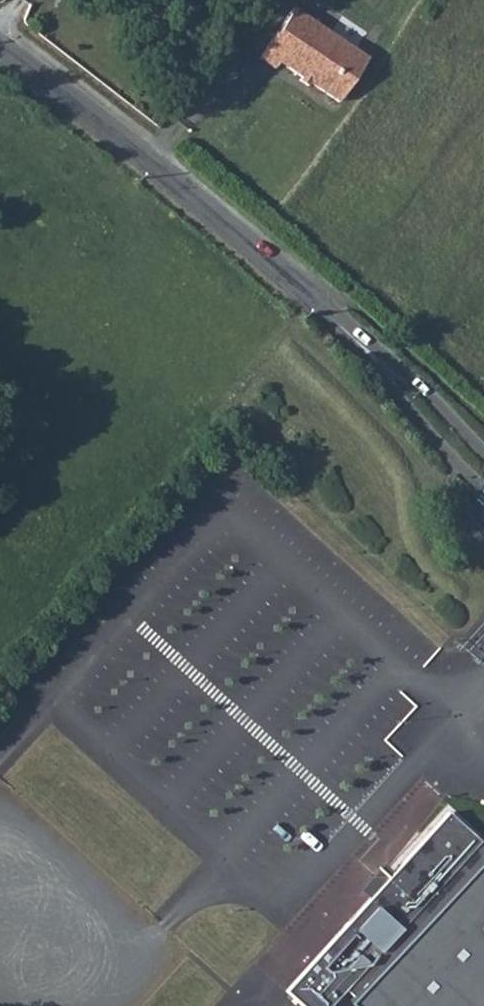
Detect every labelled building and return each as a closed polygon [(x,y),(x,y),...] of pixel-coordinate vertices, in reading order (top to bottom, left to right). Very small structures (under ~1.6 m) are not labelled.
[(302,76),(310,82),(339,101),(368,57),(293,7),(260,58),(275,67),(279,61),(302,76)] [(307,85),(310,82),(302,76),(300,80),(307,85)] [(449,809),(390,874),(384,870),(377,877),(369,886),(374,891),(287,989),(306,1005),(330,1005),(347,988),(354,994),(351,997),(361,1005),(480,1005),(483,1002),(483,834),(480,837),(449,809)]
